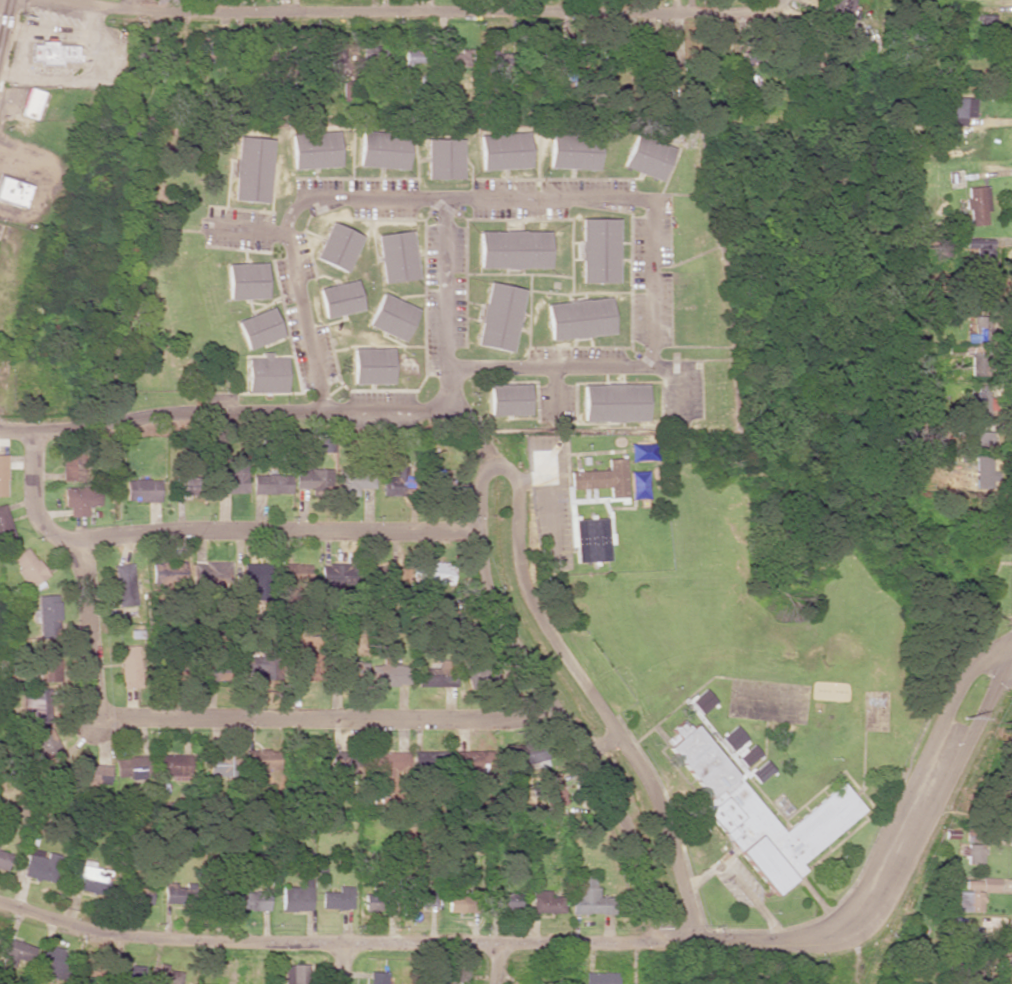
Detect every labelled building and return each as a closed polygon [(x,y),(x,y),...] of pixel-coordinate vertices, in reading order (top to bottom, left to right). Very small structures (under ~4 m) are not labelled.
[(856,0),(830,0),(828,13),(852,17),(856,0)] [(992,29),(995,18),(981,15),(979,27),(992,29)] [(76,46),(54,45),(54,43),(31,43),(30,62),(76,63),(76,46)] [(385,47),(360,47),(359,67),(385,68),(385,47)] [(471,68),(471,51),(448,51),(448,68),(471,68)] [(423,63),(423,52),(404,52),(404,64),(423,63)] [(509,70),(509,52),(485,53),(486,70),(509,70)] [(20,115),(36,120),(44,92),(28,87),(20,115)] [(975,98),(948,97),(947,125),(965,126),(966,119),(974,119),(975,98)] [(359,166),(362,130),(410,134),(407,169),(359,166)] [(293,169),(291,134),(338,131),(340,166),(293,169)] [(482,170),(479,135),(527,132),(529,167),(482,170)] [(549,167),(551,132),(598,135),(596,170),(549,167)] [(622,166),(635,134),(671,149),(658,181),(622,166)] [(266,204),(231,200),(236,137),(272,140),(266,204)] [(426,139),(461,138),(462,178),(427,179),(426,139)] [(31,184),(0,178),(0,202),(26,208),(31,184)] [(968,187),(969,225),(986,225),(986,213),(988,213),(988,187),(968,187)] [(580,218),(616,218),(617,283),(581,283),(580,218)] [(345,272),(314,258),(330,222),(362,236),(345,272)] [(384,282),(377,235),(411,231),(417,278),(384,282)] [(478,231),(548,231),(548,268),(478,268),(478,231)] [(969,239),(970,271),(994,270),(993,238),(969,239)] [(226,298),(225,264),(262,263),(264,297),(226,298)] [(318,288),(355,280),(362,309),(324,318),(318,288)] [(510,352),(474,345),(487,282),(523,290),(510,352)] [(382,293),(418,310),(404,341),(368,324),(382,293)] [(545,305),(608,297),(612,333),(550,341),(545,305)] [(281,335),(246,349),(235,321),(270,307),(281,335)] [(353,349),(391,349),(391,383),(353,383),(353,349)] [(247,357),(262,358),(262,353),(271,353),(271,358),(286,358),(286,392),(247,392),(247,357)] [(489,416),(528,415),(528,384),(488,385),(489,416)] [(582,385),(645,385),(646,421),(583,421),(582,385)] [(973,417),(989,416),(988,389),(972,390),(973,417)] [(975,486),(992,486),(991,432),(978,432),(977,425),(969,426),(969,455),(975,454),(975,486)] [(318,452),(333,453),(334,438),(319,437),(318,452)] [(631,461),(631,444),(657,443),(658,460),(631,461)] [(62,480),(83,481),(84,447),(64,447),(62,480)] [(625,458),(627,497),(610,498),(610,487),(571,489),(570,472),(609,470),(608,459),(625,458)] [(247,493),(247,462),(229,462),(230,474),(217,474),(218,494),(247,493)] [(384,496),(410,495),(410,466),(396,466),(396,477),(383,477),(384,496)] [(295,489),(331,490),(332,469),(296,468),(295,489)] [(649,499),(631,500),(630,472),(648,471),(649,499)] [(375,488),(375,472),(339,473),(339,496),(358,496),(358,489),(375,488)] [(291,494),(291,475),(252,475),(252,494),(291,494)] [(196,478),(175,477),(175,495),(195,496),(196,478)] [(160,502),(161,480),(127,479),(126,501),(160,502)] [(454,490),(454,479),(433,479),(432,489),(454,490)] [(101,506),(100,486),(64,487),(65,508),(70,508),(70,518),(87,517),(87,507),(101,506)] [(15,536),(5,504),(0,506),(0,541),(15,536)] [(576,562),(573,520),(606,517),(609,560),(576,562)] [(47,576),(28,547),(11,559),(33,592),(43,585),(40,581),(47,576)] [(187,565),(160,560),(157,573),(184,579),(187,565)] [(450,586),(454,566),(422,561),(418,580),(450,586)] [(232,563),(193,562),(192,581),(231,583),(232,563)] [(119,607),(135,606),(134,564),(113,564),(114,588),(118,587),(119,607)] [(243,590),(248,589),(248,596),(259,596),(259,583),(270,583),(270,564),(242,564),(243,590)] [(310,585),(311,565),(281,564),(280,585),(310,585)] [(36,595),(35,623),(39,623),(39,638),(59,638),(59,596),(36,595)] [(58,645),(36,645),(38,683),(59,682),(58,645)] [(291,646),(292,675),(303,675),(303,682),(317,682),(316,654),(306,654),(306,645),(291,646)] [(122,686),(140,686),(138,646),(120,647),(122,686)] [(409,665),(392,665),(391,657),(379,657),(379,660),(339,661),(340,675),(371,674),(372,687),(409,686),(409,665)] [(418,668),(418,687),(455,687),(456,660),(439,659),(438,669),(418,668)] [(29,723),(48,724),(49,689),(30,688),(29,723)] [(689,702),(700,715),(716,702),(705,689),(689,702)] [(695,725),(690,729),(682,719),(671,731),(678,738),(669,748),(711,800),(702,808),(776,897),(806,872),(800,866),(865,810),(842,783),(784,832),(695,725)] [(722,736),(743,768),(761,756),(753,743),(750,745),(737,726),(722,736)] [(53,764),(66,755),(48,729),(34,738),(53,764)] [(546,768),(549,753),(514,745),(505,789),(512,790),(514,779),(521,781),(525,764),(546,768)] [(266,769),(278,770),(279,751),(249,750),(248,772),(266,773),(266,769)] [(205,771),(228,776),(231,759),(236,760),(237,757),(209,751),(205,771)] [(489,751),(457,751),(456,772),(489,772),(489,751)] [(409,754),(371,753),(371,777),(408,778),(409,754)] [(426,766),(440,766),(440,753),(426,754),(426,766)] [(159,754),(158,777),(190,778),(191,755),(159,754)] [(363,769),(363,756),(341,755),(340,768),(363,769)] [(116,780),(151,779),(150,757),(115,758),(116,780)] [(750,774),(758,783),(774,770),(766,761),(750,774)] [(110,766),(80,764),(79,787),(97,788),(98,783),(110,783),(110,766)] [(547,809),(566,804),(559,775),(540,780),(547,809)] [(966,864),(982,865),(982,845),(967,844),(966,864)] [(47,881),(52,854),(44,852),(45,852),(28,849),(23,877),(47,881)] [(7,870),(11,854),(0,851),(0,868),(7,870)] [(108,872),(75,866),(71,889),(104,895),(108,872)] [(574,914),(614,913),(613,897),(596,897),(596,876),(573,876),(574,914)] [(311,878),(302,878),(302,887),(281,887),(281,911),(311,911),(311,878)] [(998,878),(980,878),(980,881),(965,881),(965,891),(997,892),(998,878)] [(130,886),(129,903),(151,904),(152,887),(130,886)] [(338,893),(321,892),(321,909),(352,909),(353,887),(338,886),(338,893)] [(437,907),(436,891),(414,891),(415,907),(437,907)] [(550,891),(532,891),(532,913),(562,913),(562,897),(550,897),(550,891)] [(949,912),(981,912),(982,892),(950,891),(949,912)] [(270,909),(269,892),(239,893),(239,910),(270,909)] [(363,893),(363,913),(387,913),(387,893),(363,893)] [(520,894),(491,894),(491,909),(519,910),(520,894)] [(468,912),(468,896),(448,896),(448,912),(468,912)] [(15,960),(30,964),(35,946),(6,939),(0,962),(14,965),(15,960)] [(72,956),(63,953),(63,950),(43,944),(35,973),(64,982),(72,956)] [(78,977),(101,982),(104,966),(81,962),(78,977)] [(114,981),(132,982),(133,976),(143,976),(144,966),(115,965),(114,981)] [(154,965),(151,980),(168,983),(180,983),(182,972),(154,965)] [(286,965),(285,983),(307,983),(308,965),(286,965)] [(387,973),(369,972),(369,983),(387,983),(387,973)] [(617,973),(584,972),(584,983),(616,983),(617,973)]
